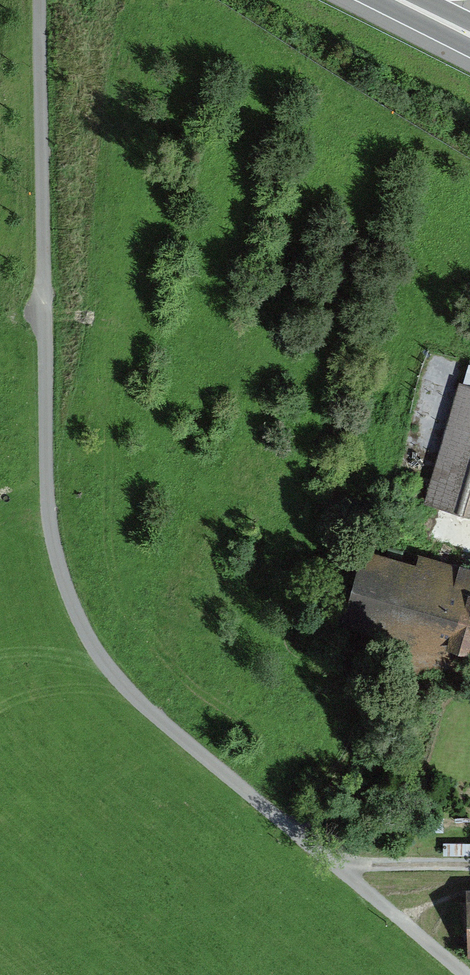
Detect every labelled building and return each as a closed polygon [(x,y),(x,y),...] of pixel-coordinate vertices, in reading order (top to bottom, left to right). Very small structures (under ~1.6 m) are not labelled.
[(457,383),(423,501),(469,515),(469,387),(457,383)] [(465,569),(365,538),(337,628),(469,669),(469,609),(454,604),(465,569)]
